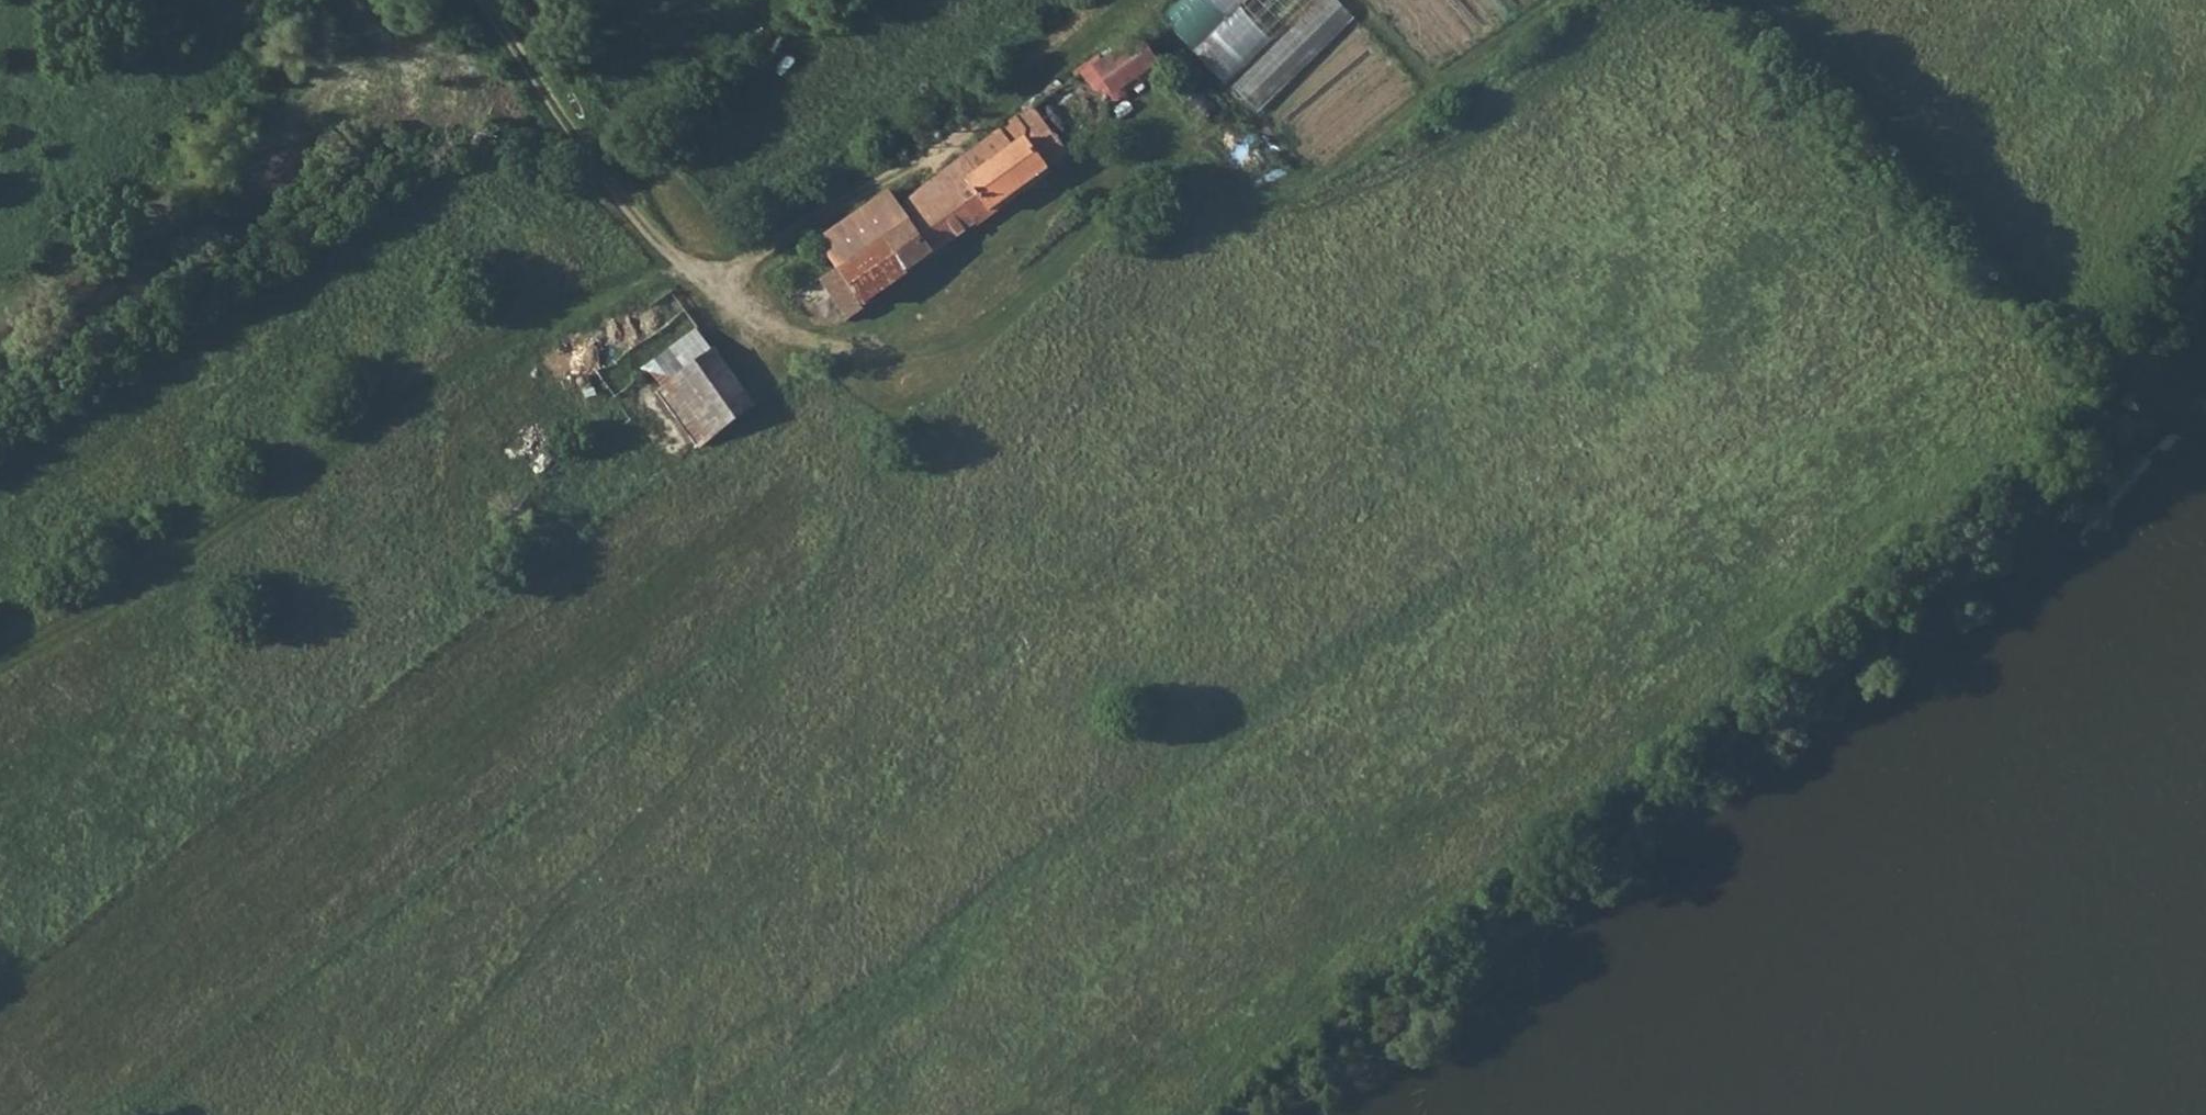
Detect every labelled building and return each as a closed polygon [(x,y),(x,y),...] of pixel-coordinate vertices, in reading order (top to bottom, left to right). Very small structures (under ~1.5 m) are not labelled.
[(1314,0),(1179,0),(1164,16),(1234,83),(1314,0)] [(1237,79),(1262,105),(1358,15),(1344,0),(1322,0),(1237,79)] [(1084,73),(1109,102),(1163,56),(1138,27),(1084,73)] [(912,199),(902,205),(916,225),(959,195),(978,223),(1073,155),(1037,104),(1003,130),(1015,148),(979,174),(966,157),(933,183),(945,199),(924,214),(912,199)] [(1003,130),(966,157),(979,174),(1015,148),(1003,130)] [(933,183),(912,199),(924,214),(945,199),(933,183)] [(892,193),(842,228),(820,245),(864,305),(978,223),(959,195),(916,225),(902,205),(892,193)] [(749,410),(689,333),(631,377),(690,455),(749,410)]
